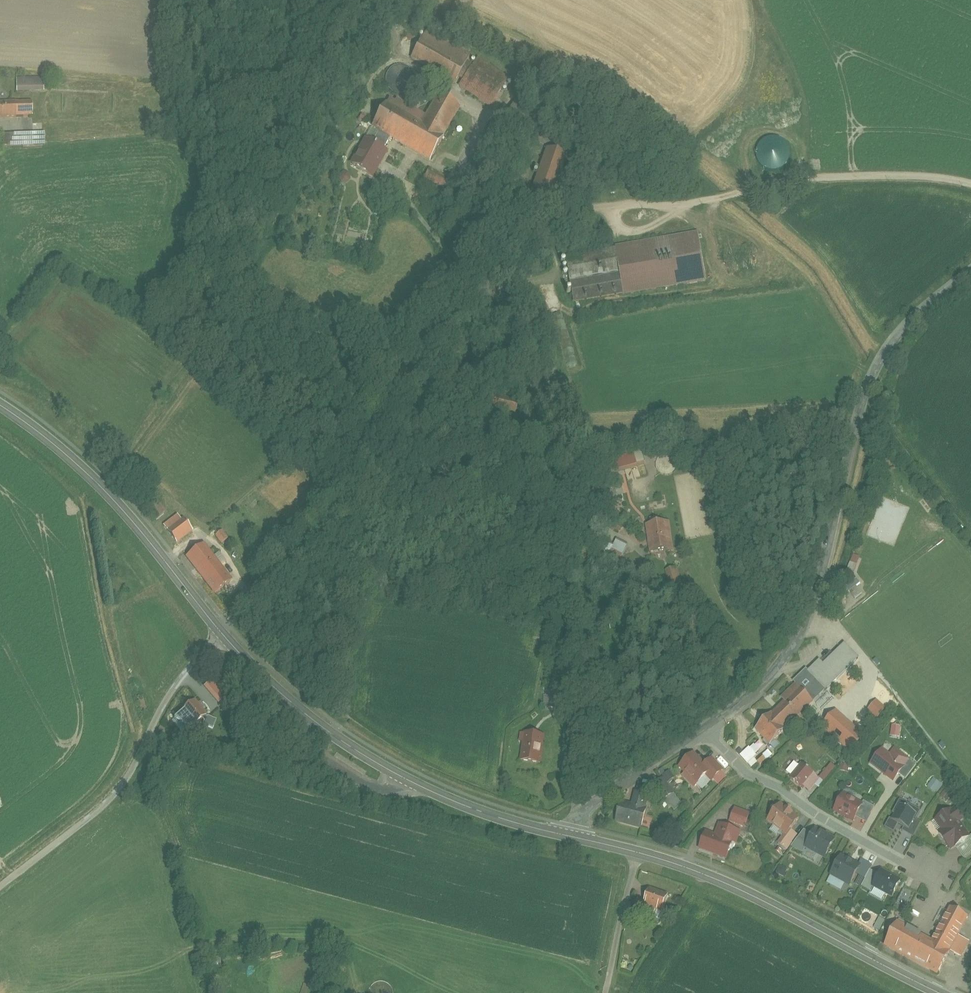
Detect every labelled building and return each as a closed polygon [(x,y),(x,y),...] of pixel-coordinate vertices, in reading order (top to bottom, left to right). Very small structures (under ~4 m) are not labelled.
[(431,30),(415,57),(460,82),(463,77),(472,61),(475,55),(431,30)] [(513,79),(484,59),(479,65),(472,61),(463,77),(469,81),(465,87),(495,106),(513,79)] [(390,80),(391,87),(408,83),(405,69),(398,70),(392,72),(393,79),(390,80)] [(43,78),(16,79),(17,93),(44,92),(43,78)] [(375,127),(383,131),(393,137),(435,161),(468,103),(447,91),(428,125),(389,102),(375,127)] [(0,104),(0,118),(33,117),(32,103),(0,104)] [(369,137),(353,163),(377,177),(393,151),(387,147),(393,137),(383,131),(377,141),(369,137)] [(45,135),(5,136),(6,147),(45,146),(45,135)] [(758,152),(759,158),(761,163),(766,167),(771,169),(777,169),(782,168),(787,165),(790,161),(792,155),(792,150),(790,144),(787,140),(782,137),(777,135),(771,136),(766,138),(762,142),(759,147),(758,152)] [(569,156),(547,147),(529,198),(547,206),(569,156)] [(707,279),(699,230),(616,244),(617,246),(566,255),(574,301),(707,279)] [(619,457),(623,471),(647,464),(643,450),(619,457)] [(178,513),(163,525),(177,544),(193,532),(178,513)] [(668,522),(644,525),(648,554),(672,551),(668,522)] [(223,530),(216,535),(223,543),(230,538),(223,530)] [(611,554),(622,559),(629,545),(617,540),(611,554)] [(185,558),(213,594),(231,580),(203,544),(185,558)] [(851,554),(846,568),(848,569),(854,555),(851,554)] [(854,575),(863,557),(856,554),(847,571),(854,575)] [(675,569),(664,572),(669,588),(680,585),(675,569)] [(780,703),(753,730),(768,745),(780,734),(779,733),(812,701),(821,710),(832,699),(825,692),(858,660),(844,644),(823,664),(818,660),(808,670),(805,667),(789,683),(791,685),(777,699),(780,703)] [(215,678),(206,687),(219,703),(229,695),(215,678)] [(206,716),(193,699),(181,709),(193,725),(206,716)] [(868,710),(878,719),(888,708),(878,699),(868,710)] [(215,728),(218,719),(207,716),(204,725),(215,728)] [(826,718),(817,727),(825,735),(834,725),(826,718)] [(892,736),(902,736),(902,725),(892,724),(892,736)] [(522,734),(519,763),(540,765),(543,736),(522,734)] [(753,769),(773,753),(769,749),(764,753),(755,742),(741,754),(753,769)] [(881,749),(869,766),(893,783),(897,776),(908,761),(893,750),(890,755),(881,749)] [(693,752),(676,768),(693,786),(705,775),(710,770),(705,765),(693,752)] [(712,758),(705,765),(710,770),(705,775),(712,783),(724,771),(712,758)] [(908,761),(897,776),(904,781),(915,767),(908,761)] [(812,776),(799,765),(797,767),(794,764),(786,774),(789,777),(788,779),(801,789),(802,788),(812,776)] [(818,781),(812,776),(802,788),(808,793),(818,781)] [(935,777),(928,786),(938,793),(944,784),(935,777)] [(620,804),(615,823),(642,830),(645,816),(642,815),(647,799),(633,795),(630,807),(620,804)] [(842,795),(833,813),(852,824),(855,818),(861,805),(842,795)] [(888,820),(883,829),(892,833),(895,825),(904,830),(906,831),(912,820),(915,822),(920,811),(898,801),(891,815),(893,816),(891,822),(888,820)] [(862,803),(861,805),(855,818),(865,824),(873,809),(862,803)] [(778,804),(765,822),(786,837),(799,819),(778,804)] [(732,808),(728,822),(743,827),(747,813),(732,808)] [(949,811),(931,823),(950,850),(967,838),(955,821),(959,819),(953,810),(950,813),(949,811)] [(919,824),(915,822),(912,820),(906,831),(904,830),(902,833),(912,838),(919,824)] [(740,831),(717,823),(714,834),(704,830),(697,849),(725,859),(731,843),(735,845),(740,831)] [(811,836),(804,850),(823,861),(834,842),(814,831),(811,836)] [(804,850),(811,836),(803,832),(790,848),(801,854),(804,850)] [(841,856),(830,877),(849,887),(855,875),(860,867),(857,866),(841,856)] [(860,861),(857,866),(860,867),(855,875),(864,880),(871,867),(860,861)] [(881,872),(871,888),(891,899),(900,882),(881,872)] [(913,899),(916,893),(905,887),(897,904),(904,908),(909,898),(913,899)] [(648,888),(642,908),(661,914),(667,895),(648,888)] [(896,923),(883,948),(936,976),(967,918),(949,909),(931,942),(896,923)]
